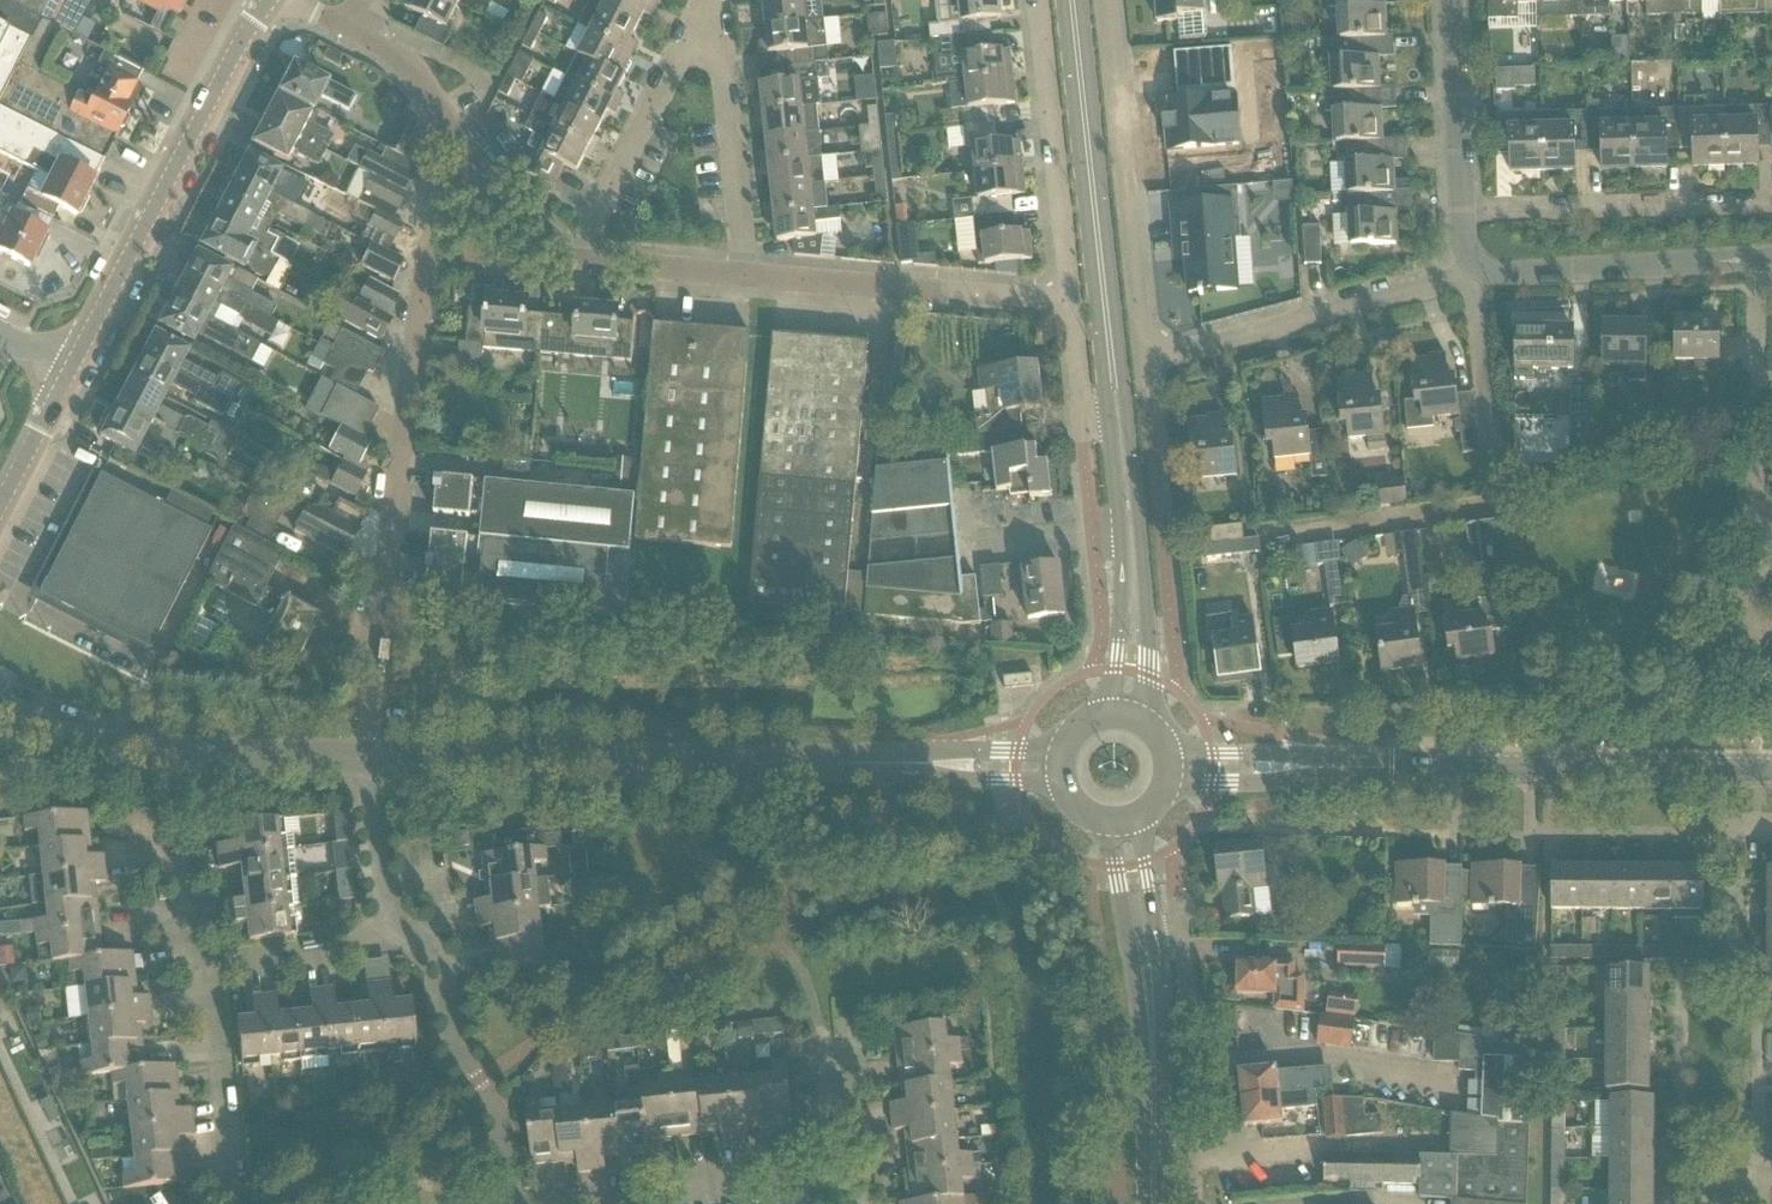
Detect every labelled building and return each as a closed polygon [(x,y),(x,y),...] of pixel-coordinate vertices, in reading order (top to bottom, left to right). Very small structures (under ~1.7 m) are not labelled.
[(30,40),(40,19),(50,0),(0,0),(0,25),(30,40)] [(40,19),(60,28),(74,35),(90,3),(83,0),(50,0),(40,19)] [(158,12),(161,6),(177,15),(185,0),(135,0),(158,12)] [(453,30),(445,26),(457,3),(451,0),(408,0),(405,7),(423,16),(415,33),(444,48),(453,30)] [(656,7),(643,0),(608,0),(603,9),(638,27),(645,12),(652,16),(656,7)] [(803,0),(772,0),(756,2),(757,12),(765,11),(767,26),(806,22),(803,0)] [(929,26),(930,28),(931,40),(952,38),(991,34),(990,19),(1001,18),(999,0),(936,0),(938,25),(929,26)] [(1158,23),(1178,21),(1179,41),(1184,41),(1204,40),(1201,0),(1156,0),(1158,23)] [(1383,0),(1330,0),(1330,10),(1339,10),(1340,39),(1385,36),(1383,0)] [(1489,20),(1513,20),(1518,20),(1517,5),(1536,5),(1536,0),(1488,0),(1489,20)] [(1536,5),(1536,19),(1554,19),(1582,18),(1581,0),(1536,0),(1536,5)] [(1582,18),(1610,17),(1610,3),(1628,2),(1628,0),(1581,0),(1582,18)] [(1628,2),(1645,2),(1645,17),(1674,16),(1673,0),(1628,0),(1628,2)] [(1674,16),(1702,15),(1720,14),(1720,0),(1673,0),(1674,16)] [(1720,0),(1720,14),(1737,14),(1765,13),(1765,0),(1720,0)] [(590,2),(578,25),(591,32),(633,53),(637,44),(631,41),(638,27),(603,9),(590,2)] [(540,34),(548,18),(539,13),(531,29),(540,34)] [(885,15),(876,16),(879,37),(888,36),(886,15),(885,15)] [(30,40),(13,73),(75,106),(95,116),(88,129),(109,140),(109,139),(112,134),(115,136),(115,135),(116,135),(120,128),(124,128),(129,118),(127,114),(130,107),(125,105),(136,83),(142,71),(103,51),(96,64),(80,97),(76,95),(37,75),(60,28),(40,19),(30,40)] [(829,62),(824,21),(806,23),(806,22),(767,26),(768,42),(761,44),(762,54),(785,52),(786,67),(816,64),(829,62)] [(9,81),(13,73),(30,40),(0,25),(0,99),(9,81)] [(531,51),(540,34),(531,29),(522,47),(531,51)] [(591,32),(580,54),(614,72),(615,72),(625,77),(632,64),(628,62),(633,53),(591,32)] [(993,52),(991,34),(952,38),(954,56),(963,55),(965,70),(937,73),(938,85),(966,82),(1012,77),(1009,50),(993,52)] [(1378,89),(1376,52),(1392,51),(1391,36),(1385,36),(1340,39),(1321,40),(1323,62),(1332,61),(1334,91),(1378,89)] [(881,67),(895,65),(892,43),(878,45),(881,67)] [(1169,118),(1165,118),(1168,152),(1239,146),(1232,49),(1174,53),(1178,99),(1168,100),(1169,118)] [(614,72),(580,54),(567,78),(619,104),(624,96),(617,92),(625,77),(615,72),(614,72)] [(515,60),(507,76),(517,81),(522,84),(531,67),(525,65),(515,60)] [(816,64),(786,67),(788,82),(761,85),(762,102),(755,103),(756,113),(803,108),(816,106),(821,106),(818,80),(831,79),(829,63),(816,64)] [(347,111),(355,96),(293,64),(279,92),(313,110),(320,97),(340,107),(347,111)] [(1515,70),(1496,70),(1496,92),(1515,91),(1515,89),(1515,70)] [(553,71),(542,94),(543,94),(555,101),(601,124),(608,110),(615,113),(619,104),(567,78),(553,71)] [(0,99),(0,108),(90,154),(104,160),(106,157),(105,156),(112,141),(113,142),(114,141),(109,139),(109,140),(88,129),(95,116),(75,106),(13,73),(9,81),(0,99)] [(508,98),(517,81),(507,76),(499,93),(508,98)] [(969,107),(962,108),(964,128),(996,125),(994,107),(1015,104),(1012,77),(966,82),(969,107)] [(1380,141),(1378,103),(1395,102),(1394,88),(1378,89),(1334,91),(1324,91),(1326,112),(1335,112),(1336,143),(1380,141)] [(326,151),(334,136),(313,125),(318,116),(277,95),(265,120),(326,151)] [(555,101),(543,95),(532,117),(596,151),(600,142),(594,138),(601,124),(566,106),(555,101)] [(1600,102),(1586,103),(1587,112),(1588,146),(1589,146),(1602,146),(1602,152),(1602,170),(1635,169),(1633,111),(1600,112),(1600,102)] [(819,132),(816,107),(803,108),(756,113),(757,123),(765,122),(766,138),(819,132)] [(869,126),(879,125),(877,107),(867,108),(869,126)] [(1770,107),(1724,108),(1726,167),(1758,166),(1758,149),(1757,142),(1770,142),(1771,142),(1770,107)] [(16,162),(36,172),(20,204),(52,220),(58,207),(75,216),(77,213),(80,214),(87,201),(84,199),(87,194),(88,193),(87,192),(93,181),(94,182),(94,180),(93,179),(103,161),(104,162),(104,161),(104,160),(0,108),(0,154),(16,162)] [(1724,108),(1678,110),(1679,144),(1680,144),(1693,144),(1693,150),(1694,168),(1726,167),(1724,108)] [(1678,110),(1633,111),(1635,169),(1667,169),(1666,151),(1666,144),(1679,144),(1678,110)] [(1587,112),(1542,113),(1543,172),(1575,171),(1575,153),(1575,147),(1587,146),(1588,146),(1587,112)] [(1519,114),(1495,115),(1496,155),(1510,155),(1511,173),(1543,172),(1542,113),(1519,114)] [(887,137),(897,136),(895,116),(885,117),(887,137)] [(591,160),(596,151),(532,117),(526,129),(535,134),(529,147),(537,150),(524,175),(538,182),(532,192),(545,199),(563,164),(577,172),(585,156),(591,160)] [(403,157),(416,131),(418,127),(401,118),(386,148),(403,157)] [(318,166),(326,151),(265,120),(252,145),(286,162),(292,152),(318,166)] [(861,153),(882,151),(879,125),(869,126),(858,128),(861,153)] [(997,125),(964,128),(966,147),(973,146),(976,173),(1022,168),(1019,141),(998,143),(997,125)] [(420,165),(433,140),(416,131),(403,157),(420,165)] [(762,164),(822,158),(819,132),(766,138),(768,153),(761,154),(762,164)] [(892,182),(902,181),(897,136),(887,137),(892,182)] [(1393,191),(1391,155),(1407,154),(1406,139),(1380,141),(1336,143),(1337,163),(1347,162),(1349,194),(1393,191)] [(1306,145),(1297,146),(1297,154),(1307,154),(1306,145)] [(366,153),(359,169),(372,175),(406,193),(414,177),(420,165),(403,157),(386,148),(380,160),(366,153)] [(885,177),(882,151),(861,153),(861,154),(864,154),(866,170),(874,169),(875,178),(885,177)] [(247,153),(236,175),(297,207),(308,185),(281,171),(269,164),(247,153)] [(825,184),(822,158),(762,164),(763,174),(770,173),(772,189),(825,184)] [(979,198),(969,199),(971,219),(973,219),(1006,215),(1004,197),(1025,195),(1022,168),(976,173),(979,198)] [(227,179),(220,193),(225,196),(225,197),(223,200),(257,217),(258,214),(273,222),(277,214),(289,220),(289,219),(303,227),(310,214),(297,207),(236,175),(233,182),(227,179)] [(358,201),(357,203),(375,212),(392,220),(397,210),(406,193),(372,175),(363,193),(358,201)] [(877,197),(887,196),(885,177),(875,178),(877,197)] [(767,216),(827,209),(825,184),(772,189),(774,205),(766,206),(767,216)] [(1396,244),(1394,206),(1410,205),(1409,191),(1393,191),(1349,194),(1339,194),(1340,215),(1350,215),(1351,247),(1396,244)] [(216,200),(209,214),(214,217),(211,223),(270,254),(269,256),(289,267),(296,252),(276,242),(277,241),(266,236),(268,231),(271,226),(256,219),(257,217),(223,200),(222,201),(222,203),(216,200)] [(1196,205),(1172,207),(1175,250),(1186,250),(1187,262),(1189,294),(1203,293),(1203,295),(1217,294),(1217,291),(1237,290),(1237,288),(1254,287),(1250,238),(1241,239),(1239,202),(1196,205)] [(842,234),(841,221),(840,208),(827,209),(767,216),(769,226),(776,225),(778,242),(793,240),(795,256),(821,258),(823,236),(842,234)] [(362,241),(361,242),(366,244),(370,246),(371,245),(387,254),(387,253),(402,224),(392,220),(375,212),(371,222),(362,241)] [(1006,215),(973,219),(979,265),(986,265),(995,264),(996,273),(1018,275),(1020,275),(1018,261),(1032,260),(1029,231),(1016,233),(1014,214),(1006,215)] [(28,267),(46,233),(12,216),(2,234),(0,233),(0,253),(28,267)] [(202,227),(195,241),(200,244),(199,246),(221,257),(233,263),(244,269),(246,264),(250,265),(250,270),(253,275),(258,277),(264,278),(269,275),(273,270),(273,264),(271,258),(269,257),(269,256),(270,254),(211,223),(208,230),(202,227)] [(916,225),(897,227),(901,265),(920,263),(916,225)] [(1305,265),(1322,264),(1320,227),(1304,227),(1305,265)] [(370,246),(360,266),(370,271),(392,282),(392,281),(403,260),(391,255),(387,253),(387,254),(371,245),(370,246)] [(231,271),(231,270),(196,252),(185,274),(270,319),(276,308),(249,294),(257,280),(237,270),(231,271)] [(1348,281),(1347,264),(1334,265),(1334,281),(1348,281)] [(270,319),(185,274),(171,299),(230,330),(236,319),(270,337),(278,324),(270,319)] [(358,300),(358,301),(384,315),(387,317),(398,296),(392,294),(368,281),(358,300)] [(344,293),(332,315),(359,329),(380,340),(392,319),(387,317),(384,315),(358,301),(358,300),(345,292),(344,293)] [(539,354),(542,315),(527,314),(528,301),(487,298),(486,310),(470,309),(467,344),(483,346),(483,349),(539,354)] [(171,299),(158,325),(192,343),(197,335),(250,363),(260,345),(236,333),(230,330),(171,299)] [(632,353),(633,342),(635,318),(618,317),(619,309),(578,305),(577,318),(542,315),(539,354),(631,361),(632,353)] [(1718,371),(1719,321),(1676,320),(1675,359),(1694,360),(1694,371),(1718,371)] [(329,323),(317,345),(329,351),(351,363),(367,372),(372,374),(384,353),(379,350),(329,323)] [(1629,382),(1645,383),(1646,325),(1604,324),(1604,365),(1629,365),(1629,382)] [(731,549),(747,357),(750,333),(654,325),(635,541),(731,549)] [(1573,329),(1516,328),(1515,380),(1532,380),(1533,368),(1573,369),(1573,329)] [(188,351),(175,344),(154,333),(143,355),(223,397),(232,401),(241,385),(222,374),(221,375),(216,379),(183,361),(188,351)] [(797,611),(820,339),(773,335),(751,583),(749,607),(797,611)] [(845,615),(847,592),(868,343),(820,339),(797,611),(845,615)] [(317,345),(306,364),(319,371),(323,365),(334,371),(329,383),(336,386),(354,396),(367,372),(351,363),(329,351),(317,345)] [(901,394),(905,347),(888,345),(884,393),(878,445),(890,443),(891,430),(888,429),(892,394),(901,394)] [(143,355),(131,377),(164,394),(170,384),(194,397),(191,403),(235,426),(245,408),(232,401),(223,397),(143,355)] [(1414,401),(1404,402),(1407,430),(1434,427),(1433,418),(1454,416),(1459,415),(1457,397),(1455,378),(1448,379),(1446,356),(1429,357),(1430,361),(1410,363),(1413,387),(1414,401)] [(988,414),(975,415),(977,435),(980,434),(1006,432),(1022,430),(1020,411),(1042,408),(1037,365),(981,372),(983,391),(985,391),(988,414)] [(1373,397),(1371,376),(1355,378),(1356,381),(1336,383),(1340,425),(1347,424),(1349,439),(1367,438),(1368,451),(1386,450),(1381,397),(1373,397)] [(129,381),(117,403),(118,403),(178,435),(208,451),(215,438),(207,433),(209,429),(187,418),(183,419),(158,406),(162,399),(164,394),(131,377),(129,381)] [(327,403),(320,417),(340,428),(363,440),(371,425),(379,410),(354,396),(336,386),(328,402),(327,403)] [(1300,420),(1297,396),(1281,397),(1282,400),(1262,402),(1267,446),(1273,445),(1274,460),(1310,457),(1312,479),(1328,477),(1323,431),(1308,432),(1307,419),(1300,420)] [(178,435),(118,403),(114,410),(112,409),(105,421),(108,422),(101,436),(134,454),(140,443),(150,448),(155,447),(159,438),(172,445),(178,435)] [(1570,403),(1569,456),(1571,456),(1575,456),(1575,463),(1588,463),(1588,444),(1589,403),(1570,403)] [(1661,444),(1661,404),(1644,404),(1644,444),(1661,444)] [(1732,445),(1732,407),(1715,407),(1715,445),(1732,445)] [(1227,439),(1225,416),(1208,418),(1208,421),(1189,423),(1193,465),(1198,465),(1200,479),(1237,476),(1233,439),(1227,439)] [(1477,419),(1459,421),(1460,433),(1461,435),(1463,454),(1477,453),(1480,453),(1477,419)] [(340,428),(328,449),(344,457),(359,465),(359,463),(370,443),(363,440),(340,428)] [(1008,450),(1006,432),(980,434),(946,438),(948,459),(993,454),(997,492),(1011,490),(1012,492),(1029,490),(1030,499),(1052,496),(1048,462),(1038,463),(1036,447),(1008,450)] [(956,535),(948,459),(946,438),(890,443),(878,445),(870,543),(956,535)] [(615,459),(612,488),(630,490),(633,460),(615,459)] [(322,469),(317,477),(330,484),(355,497),(366,475),(365,474),(341,462),(334,475),(322,469)] [(150,651),(211,531),(100,474),(38,594),(150,651)] [(431,477),(429,491),(436,492),(434,515),(483,520),(481,538),(503,540),(632,552),(637,497),(431,477)] [(1403,477),(1372,480),(1375,507),(1375,506),(1405,503),(1406,503),(1403,477)] [(251,495),(240,516),(249,521),(243,532),(266,544),(283,512),(251,495)] [(358,529),(366,514),(338,499),(330,514),(358,529)] [(344,558),(358,529),(308,504),(293,533),(344,558)] [(1504,585),(1496,521),(1469,524),(1470,527),(1477,526),(1485,588),(1504,585)] [(1206,544),(1245,540),(1243,525),(1204,529),(1206,544)] [(294,666),(319,617),(265,589),(284,553),(266,544),(243,532),(233,526),(203,582),(273,618),(258,647),(294,666)] [(1426,595),(1417,531),(1395,534),(1397,556),(1404,556),(1409,597),(1426,595)] [(424,558),(423,571),(429,572),(426,596),(604,614),(626,616),(626,615),(632,554),(632,552),(503,540),(481,538),(481,539),(432,534),(430,559),(424,558)] [(868,575),(864,617),(966,626),(981,624),(980,623),(979,611),(976,578),(960,580),(956,535),(870,543),(868,575)] [(1261,552),(1259,540),(1245,541),(1245,540),(1206,544),(1207,559),(1222,558),(1261,552)] [(1351,568),(1368,558),(1359,541),(1341,551),(1351,568)] [(1330,605),(1346,603),(1341,562),(1325,564),(1330,605)] [(1029,619),(1065,616),(1059,567),(1023,570),(1029,619)] [(1460,618),(1459,604),(1441,606),(1448,656),(1456,655),(1457,662),(1496,656),(1492,629),(1484,630),(1481,615),(1460,618)] [(1383,672),(1421,667),(1414,610),(1394,613),(1397,631),(1378,633),(1383,672)] [(1293,617),(1274,620),(1279,658),(1297,656),(1298,669),(1339,663),(1336,639),(1332,613),(1312,616),(1313,629),(1295,632),(1293,617)] [(1234,621),(1233,615),(1206,618),(1209,641),(1214,640),(1218,664),(1213,665),(1216,684),(1239,681),(1239,677),(1260,674),(1253,619),(1234,621)] [(992,646),(1014,645),(1012,623),(990,625),(992,646)] [(1004,690),(1034,686),(1033,674),(1003,678),(1004,690)] [(89,842),(86,812),(23,819),(24,832),(37,831),(38,847),(89,842)] [(346,812),(332,814),(335,844),(348,842),(349,842),(346,812)] [(218,856),(286,849),(283,819),(235,825),(237,842),(216,845),(218,856)] [(584,820),(572,821),(573,823),(574,833),(577,832),(584,832),(585,832),(584,820)] [(487,855),(483,855),(486,887),(492,886),(492,885),(537,880),(535,864),(547,862),(546,849),(545,837),(544,830),(497,835),(499,854),(487,855)] [(455,848),(469,847),(468,833),(454,834),(455,848)] [(90,856),(89,843),(89,842),(38,847),(41,876),(104,869),(102,855),(90,856)] [(1268,890),(1263,842),(1216,847),(1220,892),(1224,892),(1227,919),(1272,916),(1269,889),(1268,890)] [(295,877),(292,849),(286,849),(218,856),(219,869),(240,867),(242,883),(295,877)] [(584,857),(569,858),(571,875),(586,873),(584,857)] [(349,859),(333,861),(334,872),(350,871),(351,870),(349,859)] [(1643,869),(1643,910),(1673,910),(1673,869),(1669,869),(1669,863),(1655,863),(1655,869),(1646,869),(1643,869)] [(1397,890),(1397,905),(1438,905),(1437,946),(1461,947),(1462,890),(1462,866),(1461,866),(1461,872),(1443,872),(1444,867),(1429,867),(1429,866),(1397,866),(1397,890)] [(1472,891),(1472,906),(1513,907),(1512,949),(1536,950),(1540,892),(1541,868),(1540,868),(1539,874),(1520,873),(1520,868),(1505,868),(1505,867),(1473,867),(1472,891)] [(1582,910),(1583,868),(1552,868),(1551,909),(1582,910)] [(1613,910),(1613,868),(1583,868),(1582,910),(1613,910)] [(1643,910),(1643,869),(1613,868),(1613,910),(1643,910)] [(31,906),(45,905),(95,899),(94,883),(105,882),(104,869),(41,876),(28,878),(31,906)] [(1704,911),(1704,893),(1704,869),(1673,869),(1673,910),(1704,911)] [(224,914),(285,908),(292,907),(299,906),(295,877),(242,883),(244,900),(223,902),(224,914)] [(487,900),(476,901),(477,915),(539,908),(551,907),(548,879),(537,880),(492,885),(492,886),(493,899),(487,900)] [(351,890),(336,892),(338,902),(353,900),(351,890)] [(1381,908),(1381,902),(1377,897),(1371,897),(1367,902),(1367,908),(1371,912),(1377,912),(1381,908)] [(21,937),(98,928),(95,899),(45,905),(46,919),(34,921),(34,922),(22,923),(23,935),(21,935),(21,937)] [(292,907),(285,908),(224,914),(225,926),(246,924),(248,942),(295,936),(292,907)] [(539,908),(477,915),(479,929),(490,927),(497,927),(498,940),(498,942),(542,937),(542,936),(539,908)] [(329,933),(345,931),(344,919),(327,920),(329,933)] [(98,928),(35,935),(37,947),(49,945),(51,964),(69,962),(69,961),(102,957),(101,956),(98,928)] [(498,940),(492,941),(495,972),(558,966),(558,965),(557,952),(544,953),(542,937),(498,942),(498,940)] [(1386,968),(1387,947),(1340,944),(1338,966),(1386,968)] [(1582,959),(1582,947),(1552,947),(1552,958),(1582,959)] [(1612,959),(1612,948),(1582,947),(1582,959),(1612,959)] [(1643,959),(1643,948),(1612,948),(1612,959),(1643,959)] [(1673,960),(1673,948),(1643,948),(1643,959),(1673,960)] [(1673,960),(1704,960),(1704,948),(1673,948),(1673,960)] [(0,950),(0,965),(13,964),(12,949),(0,950)] [(134,983),(131,953),(101,956),(102,957),(69,961),(69,962),(70,974),(84,973),(85,988),(134,983)] [(1277,963),(1238,962),(1237,975),(1234,978),(1234,987),(1237,990),(1237,994),(1275,994),(1275,1009),(1303,1012),(1304,985),(1294,984),(1295,963),(1277,963)] [(24,967),(9,969),(11,984),(18,983),(25,975),(24,967)] [(1553,968),(1552,1000),(1565,1000),(1565,969),(1553,968)] [(1649,1000),(1649,969),(1607,969),(1607,999),(1649,1000)] [(392,1003),(390,982),(378,984),(385,1045),(397,1044),(398,1051),(415,1049),(410,1001),(392,1003)] [(136,998),(135,984),(134,983),(85,988),(88,1017),(149,1010),(148,997),(136,998)] [(368,1005),(351,1007),(357,1055),(374,1053),(385,1052),(385,1045),(378,984),(366,985),(368,1005)] [(335,1009),(333,988),(320,989),(327,1052),(340,1050),(341,1057),(357,1055),(351,1007),(335,1009)] [(311,1012),(294,1014),(299,1061),(300,1072),(329,1068),(328,1058),(327,1052),(320,989),(308,991),(311,1012)] [(278,1015),(275,995),(263,996),(270,1058),(282,1056),(283,1063),(299,1061),(294,1014),(278,1015)] [(241,1067),(258,1066),(258,1059),(270,1058),(263,996),(251,997),(253,1018),(236,1020),(241,1067)] [(1649,1031),(1649,1000),(1607,999),(1607,1031),(1649,1031)] [(1565,1031),(1565,1000),(1552,1000),(1552,1031),(1565,1031)] [(39,1008),(25,1009),(27,1025),(40,1023),(39,1008)] [(92,1046),(141,1041),(139,1025),(151,1023),(149,1010),(88,1017),(92,1046)] [(1351,1048),(1354,1024),(1355,1019),(1321,1015),(1317,1044),(1351,1048)] [(753,1036),(783,1032),(782,1019),(752,1023),(753,1036)] [(752,1023),(737,1025),(739,1038),(753,1036),(752,1023)] [(919,1027),(895,1029),(898,1059),(961,1053),(960,1041),(947,1042),(945,1024),(919,1027)] [(1483,1031),(1482,1039),(1483,1039),(1498,1041),(1500,1028),(1484,1026),(1483,1031)] [(1565,1061),(1565,1031),(1552,1031),(1552,1061),(1565,1061)] [(1649,1061),(1649,1031),(1607,1031),(1607,1061),(1649,1061)] [(664,1033),(647,1035),(649,1048),(666,1046),(664,1033)] [(42,1035),(33,1039),(39,1052),(47,1048),(42,1035)] [(636,1036),(619,1039),(620,1051),(638,1049),(636,1036)] [(1459,1064),(1458,1071),(1475,1073),(1475,1081),(1484,1082),(1482,1118),(1482,1120),(1530,1125),(1533,1060),(1533,1056),(1532,1046),(1498,1041),(1483,1039),(1482,1039),(1470,1037),(1459,1036),(1459,1037),(1459,1064)] [(969,1040),(960,1041),(961,1053),(970,1052),(969,1040)] [(81,1077),(111,1074),(110,1073),(144,1069),(144,1068),(141,1041),(92,1046),(93,1061),(80,1063),(81,1077)] [(593,1042),(579,1043),(581,1057),(594,1055),(593,1042)] [(970,1052),(961,1053),(963,1066),(971,1065),(970,1052)] [(566,1053),(551,1055),(553,1078),(568,1077),(566,1053)] [(961,1053),(898,1059),(901,1089),(907,1089),(907,1087),(952,1083),(950,1067),(963,1066),(961,1053)] [(1565,1091),(1565,1061),(1552,1061),(1551,1091),(1565,1091)] [(1649,1091),(1649,1061),(1607,1061),(1607,1091),(1649,1091)] [(761,1128),(793,1125),(786,1062),(772,1063),(773,1076),(757,1077),(762,1123),(761,1123),(761,1128)] [(177,1095),(174,1065),(144,1068),(144,1069),(110,1073),(111,1074),(112,1087),(125,1085),(127,1101),(177,1095)] [(409,1084),(419,1083),(417,1067),(407,1068),(409,1084)] [(1277,1067),(1240,1071),(1243,1099),(1316,1091),(1329,1090),(1328,1089),(1326,1068),(1278,1072),(1277,1067)] [(673,1074),(670,1075),(676,1138),(705,1135),(700,1083),(684,1085),(683,1073),(673,1074)] [(659,1088),(642,1090),(647,1141),(648,1140),(676,1138),(670,1075),(667,1075),(658,1076),(657,1076),(659,1088)] [(73,1077),(61,1079),(61,1087),(74,1086),(73,1077)] [(735,1143),(749,1142),(748,1130),(761,1128),(761,1123),(762,1123),(757,1077),(729,1080),(735,1143)] [(525,1092),(533,1091),(532,1078),(523,1079),(525,1092)] [(729,1080),(700,1083),(704,1128),(706,1128),(720,1127),(721,1133),(722,1144),(735,1143),(729,1080)] [(903,1103),(891,1104),(893,1118),(955,1112),(952,1083),(907,1087),(907,1089),(909,1102),(903,1103)] [(630,1104),(614,1106),(619,1156),(650,1153),(648,1140),(647,1141),(642,1090),(640,1090),(629,1091),(628,1092),(630,1104)] [(68,1091),(57,1091),(63,1103),(74,1103),(68,1091)] [(1316,1091),(1243,1099),(1246,1126),(1283,1122),(1282,1111),(1317,1108),(1316,1091)] [(179,1110),(177,1096),(177,1095),(127,1101),(130,1129),(192,1123),(190,1109),(179,1110)] [(1377,1113),(1367,1114),(1366,1095),(1324,1097),(1326,1136),(1378,1134),(1377,1113)] [(1564,1129),(1564,1097),(1553,1097),(1553,1129),(1564,1129)] [(49,1098),(39,1103),(44,1113),(54,1109),(49,1098)] [(1653,1130),(1653,1099),(1612,1098),(1612,1130),(1653,1130)] [(541,1113),(539,1101),(526,1102),(532,1165),(562,1162),(557,1112),(541,1113)] [(74,1103),(63,1103),(66,1109),(68,1113),(75,1113),(78,1109),(78,1103),(74,1103)] [(614,1106),(586,1109),(592,1171),(606,1170),(604,1158),(604,1152),(619,1150),(614,1106)] [(566,1111),(557,1112),(561,1156),(563,1156),(577,1154),(577,1161),(579,1172),(592,1171),(586,1109),(566,1111)] [(1448,1126),(1449,1112),(1393,1110),(1392,1124),(1448,1126)] [(955,1112),(893,1118),(894,1131),(906,1130),(912,1129),(913,1143),(914,1145),(958,1141),(955,1112)] [(1325,1154),(1324,1183),(1347,1183),(1376,1184),(1420,1184),(1420,1198),(1452,1200),(1452,1197),(1527,1203),(1530,1125),(1482,1120),(1482,1118),(1453,1114),(1452,1127),(1450,1157),(1325,1154)] [(133,1158),(183,1153),(182,1137),(193,1136),(192,1123),(130,1129),(133,1158)] [(995,1127),(981,1128),(982,1137),(996,1136),(995,1127)] [(1564,1160),(1564,1129),(1553,1129),(1553,1160),(1564,1160)] [(1653,1160),(1653,1130),(1612,1130),(1611,1160),(1653,1160)] [(913,1143),(907,1144),(910,1175),(974,1168),(974,1166),(973,1154),(960,1155),(958,1141),(914,1145),(913,1143)] [(91,1162),(107,1161),(106,1151),(90,1152),(91,1162)] [(123,1189),(187,1182),(183,1153),(133,1158),(135,1174),(122,1176),(123,1189)] [(981,1153),(973,1154),(974,1166),(980,1165),(982,1165),(981,1153)] [(1564,1190),(1564,1160),(1553,1160),(1553,1190),(1564,1190)] [(1653,1190),(1653,1160),(1611,1160),(1611,1190),(1653,1190)] [(433,1189),(436,1168),(418,1166),(416,1178),(427,1180),(426,1188),(433,1189)] [(974,1168),(910,1175),(913,1202),(913,1203),(965,1198),(963,1181),(976,1180),(974,1168)] [(1564,1190),(1553,1190),(1553,1203),(1564,1203),(1564,1190)] [(1653,1190),(1611,1190),(1611,1203),(1652,1203),(1653,1190)]
